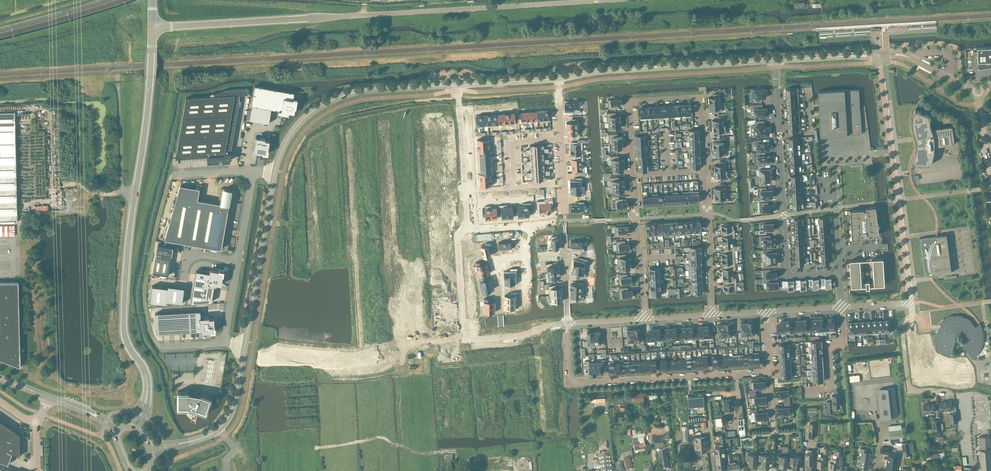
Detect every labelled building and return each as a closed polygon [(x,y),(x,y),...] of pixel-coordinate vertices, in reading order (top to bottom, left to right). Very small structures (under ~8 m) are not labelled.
[(977,48),(978,50),(979,66),(979,69),(990,67),(990,47),(977,48)] [(253,97),(252,105),(249,119),(269,123),(272,108),(279,110),(278,112),(288,114),(289,114),(289,112),(290,112),(295,112),(296,106),(297,99),(293,98),(294,92),(279,89),(272,88),(255,85),(254,93),(253,97)] [(767,94),(767,89),(764,89),(764,88),(760,88),(760,89),(755,90),(756,101),(762,101),(762,98),(766,97),(766,94),(767,94)] [(798,88),(786,88),(787,103),(799,103),(799,96),(798,94),(798,88)] [(843,135),(848,135),(862,134),(862,130),(860,108),(859,89),(818,92),(819,99),(821,129),(821,136),(843,135)] [(708,97),(709,103),(721,102),(721,93),(715,94),(715,97),(708,97)] [(176,153),(176,158),(208,156),(208,162),(223,161),(226,160),(230,160),(231,152),(225,153),(235,95),(235,94),(215,95),(186,97),(176,152),(176,153)] [(615,109),(615,105),(617,105),(621,105),(621,99),(608,99),(608,101),(608,109),(609,109),(615,109)] [(568,103),(564,103),(565,111),(569,110),(572,110),(573,113),(580,113),(580,109),(577,109),(577,103),(575,103),(571,103),(571,102),(568,102),(568,103)] [(722,111),(721,102),(709,103),(709,109),(716,109),(716,112),(722,111)] [(799,103),(787,103),(788,118),(800,117),(799,111),(799,109),(799,103)] [(760,104),(751,105),(751,109),(754,109),(755,116),(760,116),(760,117),(764,117),(764,116),(767,116),(767,114),(768,114),(768,109),(767,109),(767,108),(761,108),(760,104)] [(912,163),(912,165),(912,163),(912,162),(915,163),(919,163),(921,165),(922,164),(930,165),(931,163),(932,161),(932,160),(933,158),(933,156),(934,155),(934,153),(934,151),(935,150),(935,148),(935,146),(936,146),(938,146),(941,145),(942,145),(948,144),(949,144),(955,143),(953,126),(951,126),(950,126),(947,127),(946,127),(939,128),(938,128),(932,129),(932,128),(931,127),(931,126),(931,125),(930,124),(930,123),(930,122),(930,121),(930,120),(931,119),(931,118),(931,117),(931,116),(925,113),(922,111),(922,112),(915,110),(915,109),(915,110),(914,111),(914,112),(914,114),(913,114),(913,115),(913,116),(913,117),(913,118),(913,119),(912,120),(912,121),(912,122),(912,123),(913,124),(913,126),(913,127),(913,128),(913,129),(914,130),(914,131),(913,131),(914,133),(915,141),(916,149),(917,149),(917,150),(916,151),(916,152),(916,153),(915,155),(915,156),(914,157),(914,158),(913,159),(913,161),(912,162),(912,163)] [(18,222),(17,183),(15,112),(0,113),(0,222),(18,222)] [(614,112),(606,113),(607,122),(620,121),(620,115),(616,115),(614,116),(614,112)] [(718,120),(712,120),(713,126),(725,125),(724,116),(718,116),(718,120)] [(800,117),(788,118),(789,132),(801,131),(800,125),(800,123),(800,117)] [(572,122),(566,122),(567,128),(579,128),(580,128),(580,121),(579,121),(578,118),(572,119),(572,122)] [(620,121),(607,122),(608,122),(609,131),(614,131),(615,131),(614,127),(616,127),(621,127),(620,121)] [(764,121),(755,121),(756,125),(756,127),(755,127),(755,135),(760,135),(760,136),(764,136),(764,135),(770,134),(769,129),(768,129),(768,126),(764,127),(763,125),(764,125),(764,121)] [(720,134),(727,134),(726,125),(725,125),(713,126),(713,132),(717,131),(719,131),(720,134)] [(567,129),(566,129),(566,132),(567,132),(567,135),(573,134),(573,137),(580,137),(579,128),(567,128),(567,129)] [(622,136),(618,137),(616,137),(616,133),(609,134),(609,143),(623,142),(622,136)] [(256,139),(254,151),(263,153),(265,153),(268,153),(268,149),(270,141),(270,140),(265,139),(265,138),(255,136),(255,139),(256,139)] [(726,138),(719,139),(719,142),(717,142),(713,142),(713,148),(726,147),(726,138)] [(571,144),(570,144),(571,150),(570,150),(583,149),(582,143),(582,142),(585,142),(585,139),(578,140),(578,142),(571,142),(571,144)] [(761,142),(761,140),(754,140),(755,145),(757,145),(757,147),(757,148),(758,151),(770,150),(769,149),(770,149),(770,144),(769,144),(769,143),(765,143),(765,142),(761,142)] [(610,152),(617,152),(617,149),(619,148),(623,148),(623,142),(609,143),(610,152)] [(720,154),(720,157),(725,157),(726,157),(725,150),(725,148),(726,148),(726,147),(713,148),(713,154),(718,154),(720,154)] [(583,149),(570,150),(571,156),(572,156),(572,158),(583,157),(583,153),(585,153),(584,149),(583,150),(583,149)] [(763,152),(754,153),(754,159),(758,158),(758,164),(770,163),(770,161),(771,161),(771,156),(770,156),(763,156),(763,152)] [(617,159),(617,156),(610,156),(610,159),(611,165),(624,164),(624,158),(620,159),(619,159),(617,159)] [(572,160),(571,160),(572,165),(582,165),(582,161),(583,161),(583,157),(572,158),(572,160)] [(714,165),(714,171),(727,170),(726,161),(720,161),(720,164),(714,165)] [(618,171),(620,170),(624,170),(624,164),(611,165),(612,165),(612,166),(612,174),(618,174),(618,171)] [(582,165),(572,165),(572,171),(573,171),(573,174),(578,173),(578,175),(584,175),(584,172),(583,165),(582,165)] [(760,176),(771,175),(771,174),(772,173),(772,170),(771,169),(771,168),(765,169),(764,165),(758,166),(758,169),(760,169),(760,176)] [(714,171),(714,172),(713,172),(714,176),(715,176),(715,177),(719,176),(721,176),(721,179),(728,179),(728,170),(727,170),(714,171)] [(771,175),(760,176),(760,182),(759,182),(759,186),(766,185),(765,182),(771,182),(771,181),(772,179),(772,177),(771,176),(771,175)] [(617,178),(617,177),(616,177),(610,177),(611,186),(624,185),(625,185),(625,180),(624,180),(619,180),(617,180),(617,178)] [(576,181),(570,181),(570,188),(581,187),(583,187),(582,178),(576,178),(576,181)] [(714,193),(720,193),(726,193),(728,193),(727,184),(726,184),(720,184),(720,187),(718,187),(714,187),(714,193)] [(224,188),(224,189),(221,188),(218,203),(198,199),(199,190),(200,190),(201,187),(196,187),(180,185),(165,239),(173,240),(221,249),(228,210),(232,190),(224,188)] [(618,192),(620,192),(624,191),(624,185),(611,186),(611,191),(611,195),(618,195),(618,192)] [(571,188),(570,188),(570,192),(571,192),(571,194),(577,194),(577,197),(583,196),(583,193),(582,193),(581,187),(570,188),(571,188)] [(766,187),(758,188),(758,195),(761,195),(761,198),(766,198),(766,200),(769,199),(769,198),(773,197),(772,189),(767,190),(766,187)] [(721,199),(721,202),(728,202),(728,193),(726,193),(720,193),(714,193),(715,199),(719,199),(721,199)] [(621,202),(621,199),(620,199),(618,199),(615,199),(615,209),(619,208),(619,209),(624,209),(624,208),(628,208),(627,201),(623,202),(621,202)] [(545,201),(537,202),(537,213),(540,213),(540,214),(545,214),(546,214),(545,201)] [(553,201),(545,201),(546,214),(551,214),(551,212),(554,212),(553,209),(556,209),(555,205),(553,205),(553,201)] [(578,205),(570,206),(571,213),(574,213),(574,214),(578,213),(578,212),(581,212),(583,212),(583,205),(584,205),(584,202),(578,202),(578,205)] [(760,213),(773,212),(773,209),(774,209),(774,205),(766,205),(765,202),(759,203),(760,213)] [(531,203),(523,203),(523,206),(523,205),(524,216),(529,216),(529,213),(532,213),(531,203)] [(507,204),(498,205),(499,206),(499,215),(502,215),(502,218),(508,217),(507,205),(507,204)] [(485,208),(482,208),(483,216),(486,216),(486,218),(489,218),(491,218),(491,206),(491,205),(488,205),(485,205),(485,208)] [(507,205),(508,217),(513,217),(513,214),(515,214),(515,206),(515,205),(507,205)] [(515,206),(515,214),(518,214),(518,217),(519,216),(524,216),(523,205),(523,206),(518,206),(515,206)] [(491,206),(491,218),(497,218),(497,215),(499,215),(499,206),(491,206)] [(876,207),(876,206),(866,207),(866,210),(864,210),(864,209),(851,210),(851,214),(851,217),(852,221),(851,221),(852,227),(852,231),(852,235),(853,238),(852,238),(852,239),(862,238),(862,237),(870,236),(880,235),(880,234),(879,231),(879,227),(878,224),(878,217),(877,217),(877,214),(877,210),(876,207)] [(766,233),(766,230),(774,230),(774,228),(775,228),(775,224),(774,224),(774,223),(764,224),(764,230),(759,230),(760,234),(766,233)] [(723,234),(735,233),(734,229),(732,229),(732,225),(729,225),(729,224),(724,224),(724,226),(721,226),(722,232),(723,232),(723,234)] [(622,233),(624,233),(629,233),(628,226),(625,226),(625,225),(621,225),(621,227),(615,227),(616,237),(617,236),(623,236),(622,233)] [(938,232),(937,232),(937,233),(936,235),(936,236),(920,238),(925,276),(931,275),(934,280),(932,276),(936,275),(936,274),(952,272),(947,235),(939,236),(937,235),(937,234),(938,232)] [(722,242),(733,241),(733,237),(735,237),(735,233),(723,234),(723,236),(722,236),(722,242)] [(768,235),(761,236),(761,239),(764,239),(764,247),(767,246),(767,247),(771,247),(771,246),(776,246),(776,245),(777,245),(777,240),(776,240),(776,238),(772,239),(772,238),(769,238),(768,235)] [(562,237),(551,237),(552,250),(555,250),(555,251),(558,251),(558,250),(559,250),(559,240),(562,240),(562,237)] [(511,241),(498,241),(499,249),(508,249),(508,252),(512,252),(511,241)] [(623,244),(623,241),(616,241),(616,244),(616,251),(618,250),(630,250),(629,243),(625,244),(623,244)] [(733,246),(733,241),(722,242),(723,248),(724,248),(724,250),(722,250),(736,249),(735,245),(733,246)] [(485,245),(481,246),(483,256),(491,255),(488,246),(492,245),(491,242),(485,243),(485,245)] [(581,242),(571,242),(571,250),(581,249),(581,252),(584,252),(584,246),(581,246),(581,242)] [(168,275),(171,254),(172,254),(173,246),(158,244),(153,273),(168,275)] [(722,258),(735,258),(734,250),(736,250),(736,249),(722,250),(722,253),(721,253),(722,258)] [(766,258),(777,258),(777,252),(770,252),(769,249),(763,250),(763,253),(766,253),(766,258)] [(624,254),(617,254),(617,263),(618,263),(631,262),(630,256),(624,257),(624,254)] [(804,256),(796,257),(797,264),(804,264),(806,264),(806,256),(804,256)] [(723,266),(735,266),(735,258),(722,258),(722,264),(723,264),(723,266)] [(777,258),(766,258),(766,264),(764,264),(764,267),(770,267),(770,264),(777,264),(777,258)] [(885,284),(884,258),(871,259),(871,262),(873,262),(873,269),(872,269),(872,275),(873,275),(874,282),(870,282),(870,280),(866,280),(866,282),(863,282),(863,275),(864,275),(864,269),(863,269),(862,263),(863,263),(863,259),(850,260),(852,287),(867,286),(867,287),(870,287),(870,285),(885,284)] [(573,261),(573,267),(586,269),(587,263),(587,260),(580,259),(580,262),(573,261)] [(476,265),(474,266),(475,271),(477,271),(477,270),(488,268),(486,263),(484,263),(483,260),(475,262),(476,265)] [(631,262),(618,263),(619,272),(625,272),(625,269),(631,268),(631,262)] [(552,264),(546,265),(546,268),(547,274),(559,272),(558,266),(552,267),(552,264)] [(735,270),(735,266),(723,266),(723,269),(722,269),(723,275),(733,274),(733,270),(735,270)] [(573,268),(572,274),(578,274),(578,277),(585,278),(586,269),(573,267),(573,268)] [(488,268),(477,270),(477,271),(479,276),(479,275),(479,278),(487,276),(486,274),(489,273),(488,268)] [(510,271),(504,271),(504,278),(516,277),(516,268),(510,268),(510,271)] [(196,270),(195,281),(215,284),(217,285),(217,284),(217,283),(221,284),(222,281),(223,275),(224,271),(219,270),(210,269),(210,273),(196,270)] [(763,270),(763,278),(769,278),(777,278),(777,272),(771,272),(771,269),(763,270)] [(559,272),(547,274),(548,280),(549,283),(555,282),(555,279),(560,278),(559,272)] [(618,284),(632,283),(631,277),(625,277),(625,274),(618,274),(618,284)] [(736,278),(735,278),(734,274),(733,274),(723,275),(723,280),(724,280),(724,283),(736,282),(736,278)] [(487,277),(479,279),(480,281),(481,286),(492,283),(490,278),(487,279),(487,277)] [(516,277),(504,278),(505,284),(510,284),(511,287),(517,286),(516,277)] [(770,282),(769,278),(763,278),(764,283),(767,282),(767,289),(768,288),(768,289),(775,289),(775,288),(779,288),(778,281),(770,282)] [(810,284),(807,284),(807,286),(813,286),(814,289),(819,288),(819,285),(819,283),(819,278),(809,279),(810,284)] [(822,283),(819,283),(819,285),(826,285),(826,288),(832,287),(831,278),(822,278),(822,283)] [(797,285),(794,285),(794,287),(801,286),(801,289),(807,289),(807,286),(807,284),(806,279),(797,280),(797,285)] [(794,280),(784,281),(785,285),(782,286),(782,288),(788,287),(789,290),(794,290),(794,287),(794,285),(794,280)] [(195,281),(193,291),(213,294),(215,284),(195,281)] [(21,367),(21,366),(19,282),(0,282),(0,359),(21,367)] [(571,285),(571,291),(584,291),(584,282),(577,282),(577,285),(571,285)] [(737,290),(736,282),(724,283),(724,285),(723,285),(724,291),(727,291),(727,292),(731,292),(731,291),(737,290)] [(481,286),(480,286),(482,294),(491,292),(490,289),(493,289),(492,283),(481,286)] [(152,285),(150,302),(166,304),(167,301),(183,303),(185,287),(168,285),(168,287),(152,285)] [(556,286),(548,286),(549,295),(562,294),(562,288),(556,289),(556,286)] [(629,297),(633,296),(632,290),(626,290),(626,287),(619,288),(619,297),(625,297),(625,298),(629,298),(629,297)] [(193,291),(191,303),(212,301),(213,294),(193,291)] [(571,291),(570,297),(576,297),(576,300),(582,301),(583,298),(584,298),(584,293),(584,291),(571,291)] [(510,295),(505,295),(505,301),(518,301),(518,292),(510,292),(510,295)] [(562,294),(549,295),(550,295),(550,301),(549,301),(549,304),(551,304),(557,304),(557,301),(563,301),(562,294)] [(492,298),(484,298),(484,306),(484,307),(495,307),(495,301),(492,301),(492,298)] [(518,301),(505,301),(505,308),(510,308),(510,311),(518,311),(518,301)] [(484,306),(483,306),(483,315),(492,315),(492,312),(495,312),(495,307),(484,307),(484,306)] [(202,331),(202,332),(215,331),(215,317),(210,318),(210,316),(201,317),(201,310),(155,313),(157,333),(202,331)] [(934,337),(934,340),(934,342),(935,344),(936,347),(937,349),(938,351),(940,353),(942,351),(943,352),(945,354),(947,355),(950,356),(952,357),(952,356),(953,352),(952,351),(956,338),(955,338),(955,337),(955,336),(956,336),(957,336),(962,329),(963,330),(964,332),(965,333),(966,335),(966,337),(966,339),(965,341),(964,342),(963,344),(962,345),(972,358),(972,359),(973,359),(975,356),(977,354),(979,351),(981,349),(982,346),(983,343),(983,339),(983,336),(983,333),(982,330),(981,327),(980,324),(979,323),(980,324),(975,327),(974,325),(972,323),(971,321),(969,319),(968,318),(965,317),(965,318),(963,317),(963,316),(961,315),(959,315),(956,315),(956,316),(953,316),(953,315),(951,315),(949,316),(947,317),(947,318),(944,319),(944,318),(942,320),(940,321),(939,323),(941,324),(939,326),(938,328),(937,330),(937,332),(936,334),(935,334),(934,337)] [(829,321),(826,322),(826,329),(835,329),(834,318),(829,318),(829,321)] [(818,330),(818,319),(813,319),(813,322),(810,323),(810,330),(818,330)] [(819,332),(827,332),(826,322),(823,322),(823,319),(818,319),(818,330),(819,332)] [(794,331),(802,331),(802,320),(796,320),(797,323),(794,324),(794,331)] [(807,330),(810,330),(810,323),(807,323),(807,320),(802,320),(802,331),(802,332),(807,332),(807,330)] [(786,332),(786,324),(785,321),(780,321),(780,324),(777,324),(778,332),(781,332),(781,333),(786,333),(786,332)] [(786,332),(794,331),(794,324),(791,324),(790,321),(785,321),(786,332)] [(747,323),(748,336),(754,335),(754,336),(757,336),(757,329),(754,330),(753,322),(747,322),(747,323)] [(724,324),(725,338),(725,337),(731,336),(731,338),(734,338),(734,331),(731,331),(730,323),(724,324)] [(741,331),(738,331),(738,337),(741,337),(741,336),(748,336),(747,323),(740,323),(741,331)] [(718,333),(715,333),(715,339),(725,338),(724,324),(717,325),(718,333)] [(703,326),(698,326),(698,329),(695,329),(695,337),(703,337),(703,326)] [(708,329),(708,326),(703,326),(703,337),(712,336),(711,328),(708,329)] [(687,338),(687,327),(682,327),(682,330),(679,330),(679,338),(687,338)] [(692,330),(692,327),(687,327),(687,338),(695,337),(695,329),(692,330)] [(663,339),(671,339),(671,328),(665,328),(666,331),(663,331),(663,339)] [(676,331),(676,328),(671,328),(671,339),(679,338),(679,330),(676,331)] [(634,330),(633,330),(634,342),(640,342),(640,343),(644,343),(643,337),(640,337),(640,329),(634,329),(634,330)] [(649,329),(649,332),(646,332),(647,340),(655,340),(654,329),(649,329)] [(663,331),(660,332),(659,329),(654,329),(655,340),(663,339),(663,331)] [(627,338),(624,338),(625,344),(628,344),(628,343),(634,342),(633,330),(627,330),(627,338)] [(587,340),(584,340),(585,347),(594,346),(593,333),(593,331),(587,332),(587,340)] [(600,332),(593,333),(594,346),(604,345),(603,339),(600,340),(600,332)] [(601,361),(595,361),(595,362),(596,374),(602,373),(602,365),(605,365),(605,359),(601,359),(601,361)] [(589,360),(585,360),(586,366),(589,366),(589,375),(596,374),(595,362),(595,361),(595,362),(589,363),(589,360)] [(751,382),(751,388),(765,387),(765,381),(761,381),(761,380),(757,380),(757,381),(751,382)] [(894,388),(880,389),(881,395),(882,395),(884,411),(883,411),(883,417),(897,416),(894,388)] [(178,409),(189,409),(189,408),(196,409),(195,411),(206,414),(212,397),(201,393),(201,394),(197,393),(197,392),(193,391),(193,393),(189,392),(189,391),(178,391),(178,409)] [(698,396),(687,397),(688,406),(698,405),(699,411),(704,411),(705,411),(703,395),(698,396)] [(732,402),(732,399),(724,400),(725,411),(733,410),(733,408),(739,407),(738,401),(734,401),(732,402)] [(951,401),(939,402),(940,411),(950,410),(950,412),(949,413),(950,421),(950,423),(951,423),(956,423),(957,422),(958,422),(957,411),(956,411),(952,412),(952,407),(951,401)] [(936,412),(934,402),(923,404),(924,413),(936,412)] [(738,419),(737,419),(740,437),(746,436),(744,423),(745,423),(744,418),(743,418),(742,419),(738,419)] [(940,425),(939,419),(932,420),(933,430),(941,429),(940,428),(940,425)] [(8,464),(10,458),(13,453),(20,455),(20,456),(20,434),(0,420),(0,461),(8,464)] [(903,441),(901,424),(889,426),(891,442),(903,441)] [(725,458),(722,433),(714,434),(718,468),(719,467),(720,470),(725,470),(724,458),(725,458)] [(638,436),(637,436),(638,439),(640,452),(645,451),(644,443),(646,443),(645,435),(641,435),(638,436)] [(708,451),(707,436),(694,437),(696,452),(702,452),(705,452),(705,451),(708,451)] [(990,436),(979,437),(980,449),(979,449),(981,470),(990,470),(990,446),(990,436)] [(908,442),(902,443),(904,454),(910,452),(908,443),(908,442)] [(690,453),(689,445),(680,446),(680,454),(690,453)] [(867,449),(860,448),(859,452),(861,452),(859,468),(868,469),(870,453),(867,452),(867,449)] [(668,466),(668,470),(672,470),(671,461),(670,460),(667,460),(666,452),(661,453),(662,453),(664,466),(668,466)] [(756,452),(746,452),(746,460),(749,460),(749,466),(755,466),(755,467),(756,467),(756,452)] [(769,452),(760,452),(759,460),(762,460),(761,466),(768,466),(768,467),(769,452)] [(661,453),(657,453),(660,470),(664,470),(668,470),(668,466),(664,466),(662,453),(661,453)] [(787,454),(778,453),(777,461),(780,461),(779,467),(786,467),(786,469),(787,454)] [(801,455),(791,454),(790,463),(793,463),(792,468),(799,469),(798,470),(799,470),(801,455)] [(888,454),(886,470),(897,470),(899,456),(888,454)] [(453,462),(452,456),(445,456),(444,456),(444,457),(442,457),(442,467),(445,467),(454,467),(454,462),(453,462)] [(599,457),(601,470),(611,470),(610,458),(610,456),(599,457)] [(727,457),(727,458),(728,463),(727,463),(727,465),(728,464),(728,470),(735,470),(740,470),(739,463),(739,461),(732,462),(731,458),(731,456),(727,457)] [(633,469),(629,457),(624,458),(627,470),(633,469)] [(826,457),(820,457),(819,461),(817,460),(817,468),(824,468),(824,463),(826,463),(826,457)] [(839,459),(832,459),(832,463),(830,463),(830,470),(837,470),(837,465),(839,466),(839,459)]
